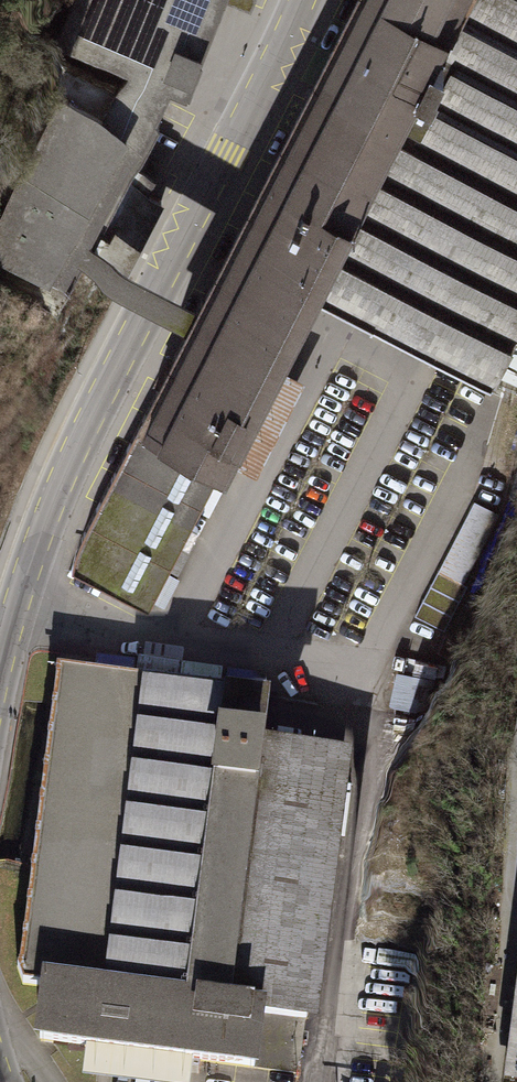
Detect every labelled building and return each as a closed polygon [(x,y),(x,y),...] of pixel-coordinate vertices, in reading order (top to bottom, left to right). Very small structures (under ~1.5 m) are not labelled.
[(60,29),(132,59),(103,114),(64,99),(0,215),(0,256),(62,288),(169,74),(185,79),(216,0),(72,0),(60,29)] [(259,193),(142,426),(221,468),(225,470),(229,462),(256,476),(304,381),(278,368),(315,298),(492,389),(516,339),(516,0),(356,0),(259,193)] [(135,164),(87,259),(123,277),(163,198),(147,190),(155,174),(135,164)] [(221,468),(142,426),(130,450),(85,541),(75,570),(148,607),(221,468)] [(446,572),(471,582),(495,523),(470,513),(446,572)] [(266,695),(59,669),(23,961),(20,984),(46,987),(39,1041),(300,1073),(339,753),(260,743),(266,695)] [(400,672),(395,696),(417,701),(422,677),(400,672)] [(507,1081),(516,1081),(516,1002),(507,1081)]
